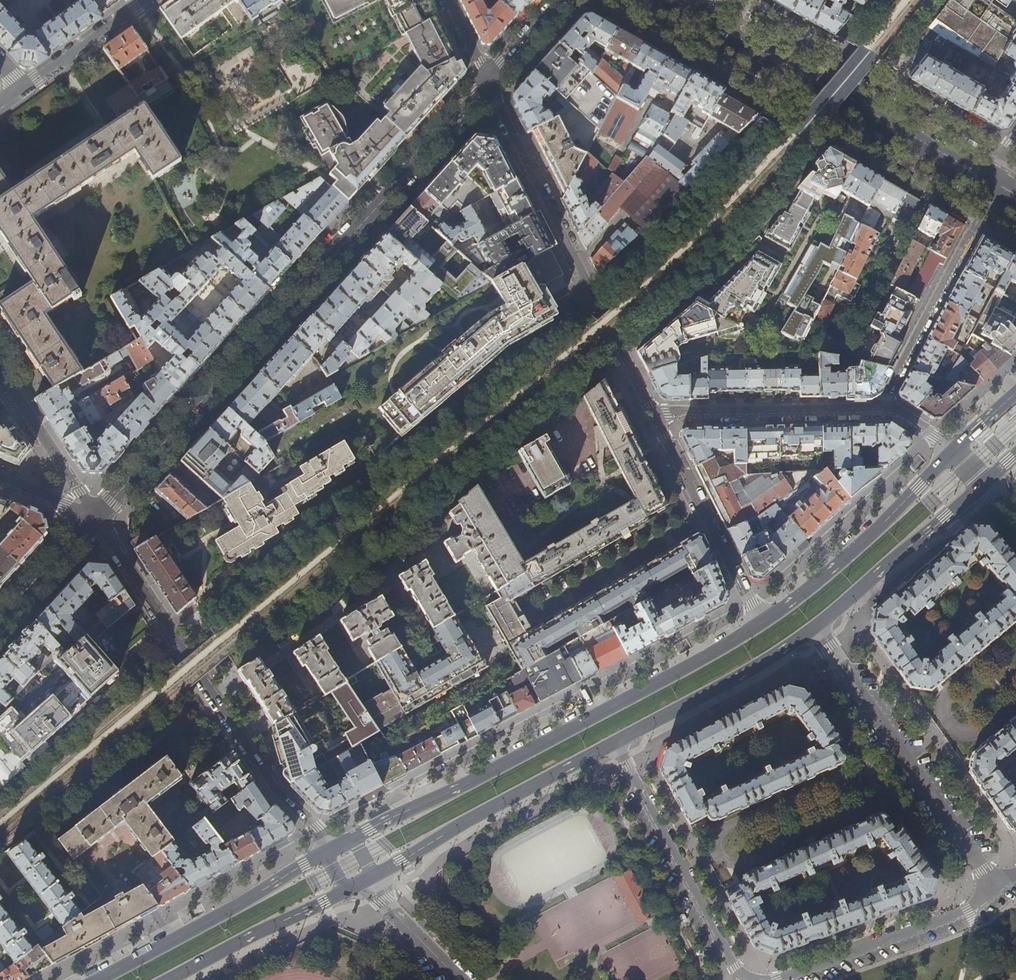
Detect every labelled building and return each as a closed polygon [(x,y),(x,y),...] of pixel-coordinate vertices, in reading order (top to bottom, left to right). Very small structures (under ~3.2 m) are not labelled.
[(34,61),(39,58),(66,39),(94,19),(103,13),(94,0),(78,0),(36,30),(36,34),(26,33),(26,29),(0,1),(0,37),(16,54),(22,60),(34,61)] [(238,0),(172,0),(160,9),(181,39),(222,11),(233,27),(193,55),(197,61),(258,27),(238,0)] [(288,10),(281,0),(238,0),(258,27),(263,24),(258,16),(259,15),(260,12),(272,4),(275,5),(276,3),(282,12),(288,10)] [(288,10),(289,9),(296,5),(304,0),(281,0),(288,10)] [(436,17),(428,0),(304,0),(296,5),(328,69),(339,64),(342,70),(404,35),(436,17)] [(480,0),(459,0),(469,18),(482,45),(489,46),(502,32),(515,18),(499,2),(490,12),(486,11),(480,0)] [(499,2),(515,18),(515,17),(526,5),(531,0),(501,0),(499,2)] [(790,7),(801,13),(812,19),(822,0),(794,0),(790,7)] [(812,19),(817,22),(822,25),(833,32),(849,12),(857,2),(861,4),(864,0),(854,0),(855,1),(847,10),(838,5),(840,1),(842,2),(843,1),(843,0),(844,0),(822,0),(812,19)] [(1009,40),(1010,40),(979,17),(968,9),(955,0),(949,0),(922,36),(926,39),(911,57),(899,69),(905,72),(909,74),(941,36),(994,66),(1001,55),(1004,50),(1009,40)] [(975,0),(955,0),(968,9),(975,0)] [(1015,28),(1015,26),(987,5),(979,17),(1010,40),(1009,40),(1015,45),(1015,28)] [(264,19),(266,22),(279,14),(278,11),(264,19)] [(853,15),(849,12),(833,32),(843,37),(844,38),(853,43),(856,40),(858,37),(860,33),(860,30),(860,28),(859,24),(858,20),(855,16),(853,15)] [(606,51),(618,30),(602,21),(591,15),(584,16),(566,36),(559,44),(593,75),(604,56),(600,53),(596,57),(588,50),(593,43),(606,51)] [(451,89),(462,77),(463,70),(459,63),(456,64),(455,62),(454,59),(457,58),(436,17),(404,35),(419,64),(421,63),(423,67),(417,74),(415,72),(412,75),(406,70),(378,101),(390,113),(386,118),(407,138),(424,119),(451,89)] [(103,49),(120,72),(122,71),(121,69),(147,50),(132,29),(118,39),(103,49)] [(630,37),(618,30),(606,51),(606,52),(618,59),(626,63),(625,65),(617,60),(617,62),(605,53),(604,56),(593,75),(617,97),(644,45),(630,37)] [(991,72),(994,66),(941,36),(909,74),(937,90),(969,109),(983,85),(941,61),(949,48),(991,72)] [(1009,40),(1004,50),(1015,59),(1015,45),(1009,40)] [(617,97),(593,75),(559,44),(547,57),(533,72),(575,109),(599,131),(616,98),(617,97)] [(668,59),(655,52),(644,45),(617,97),(616,98),(637,111),(645,98),(668,59)] [(899,69),(911,57),(906,54),(902,52),(898,52),(890,53),(885,57),(883,60),(897,68),(899,69)] [(146,59),(151,66),(156,62),(151,55),(146,59)] [(1006,58),(1001,55),(994,66),(1005,73),(1008,69),(1003,66),(1003,63),(1006,58)] [(679,65),(668,59),(645,98),(656,98),(662,88),(680,98),(693,73),(679,65)] [(983,85),(969,109),(985,118),(991,121),(1000,126),(1007,125),(1015,112),(1015,82),(1011,78),(1005,73),(994,66),(991,72),(983,85)] [(160,67),(130,85),(138,96),(145,92),(142,87),(147,84),(148,86),(150,85),(150,83),(152,82),(155,86),(168,78),(160,67)] [(526,80),(513,95),(512,102),(518,115),(527,133),(532,131),(558,118),(575,109),(533,72),(526,80)] [(737,98),(735,102),(722,95),(724,91),(713,84),(693,73),(680,98),(671,112),(677,115),(669,127),(665,124),(651,148),(654,150),(648,158),(680,181),(678,183),(686,189),(700,175),(697,172),(700,169),(702,172),(711,163),(709,161),(719,151),(721,153),(750,123),(758,115),(744,107),(746,103),(742,101),(737,98)] [(168,78),(155,86),(145,92),(138,96),(130,85),(128,82),(103,99),(118,122),(15,192),(0,170),(0,232),(2,235),(22,266),(34,283),(0,305),(0,308),(15,330),(27,349),(36,362),(54,389),(83,372),(77,364),(61,339),(45,316),(72,298),(75,301),(82,296),(80,293),(81,292),(33,221),(135,152),(153,179),(182,161),(147,109),(176,89),(168,78)] [(638,111),(637,111),(616,98),(599,131),(620,144),(638,111)] [(352,146),(346,135),(348,134),(347,130),(345,124),(343,119),(341,116),(338,114),(335,111),(330,107),(329,108),(326,103),(299,119),(304,127),(301,129),(313,149),(316,148),(321,155),(328,151),(337,166),(333,172),(340,178),(333,186),(331,188),(348,203),(351,200),(354,196),(370,178),(392,154),(407,138),(386,118),(381,124),(378,122),(361,141),(352,146)] [(651,148),(665,124),(669,116),(652,106),(628,149),(645,159),(651,148)] [(574,150),(558,118),(532,131),(546,158),(565,195),(586,156),(574,150)] [(439,176),(425,192),(453,217),(458,214),(460,213),(470,207),(516,181),(509,168),(502,154),(495,139),(475,137),(470,142),(439,176)] [(814,166),(829,150),(813,141),(813,142),(811,145),(810,147),(809,150),(809,152),(809,155),(809,157),(809,160),(809,162),(810,164),(811,166),(813,168),(814,166)] [(837,155),(829,150),(814,166),(815,169),(817,172),(814,176),(811,174),(810,175),(798,189),(800,191),(787,215),(784,214),(782,217),(780,217),(779,218),(778,220),(778,223),(776,223),(774,226),(773,226),(770,231),(768,231),(765,237),(790,251),(801,231),(798,228),(800,224),(804,226),(810,214),(808,213),(815,200),(818,201),(822,194),(835,201),(840,191),(855,165),(837,155)] [(587,153),(586,156),(565,195),(562,201),(569,217),(578,234),(623,184),(612,175),(586,205),(586,203),(585,201),(583,199),(579,191),(578,190),(581,184),(585,186),(597,162),(587,153)] [(607,169),(619,176),(626,163),(614,156),(607,169)] [(678,183),(645,159),(623,184),(578,234),(585,248),(603,229),(602,228),(621,207),(644,228),(686,189),(678,183)] [(860,167),(855,165),(840,191),(869,207),(882,180),(875,176),(860,167)] [(330,187),(320,178),(284,199),(290,204),(303,216),(321,232),(334,218),(348,203),(331,188),(330,187)] [(855,283),(879,235),(873,231),(880,215),(890,220),(892,217),(906,224),(919,201),(904,192),(886,182),(882,180),(869,207),(860,225),(851,244),(856,247),(854,250),(852,249),(851,250),(848,249),(841,263),(839,267),(823,300),(822,303),(813,322),(823,327),(833,307),(832,306),(836,297),(850,303),(853,297),(855,297),(861,286),(855,283)] [(527,202),(516,181),(470,207),(489,240),(533,215),(530,210),(527,202)] [(418,200),(410,208),(426,222),(434,213),(438,217),(445,218),(448,220),(451,218),(453,222),(459,219),(458,214),(453,217),(425,192),(418,200)] [(290,204),(284,199),(244,221),(262,238),(271,246),(292,265),(304,251),(321,232),(303,216),(287,234),(274,223),(286,209),(285,209),(290,204)] [(936,233),(946,216),(936,211),(929,206),(917,230),(933,238),(936,233)] [(452,231),(443,223),(433,222),(429,225),(458,251),(463,256),(489,240),(470,207),(460,213),(466,223),(452,231)] [(429,225),(426,222),(410,208),(396,223),(386,235),(441,285),(459,301),(492,282),(483,274),(479,270),(472,264),(456,281),(443,268),(458,251),(429,225)] [(528,262),(550,249),(556,246),(545,224),(538,212),(533,215),(489,240),(463,256),(472,264),(479,270),(481,268),(480,265),(487,262),(488,264),(490,265),(492,269),(483,274),(492,282),(528,262)] [(803,341),(813,322),(822,303),(814,299),(816,296),(807,292),(825,260),(833,264),(835,260),(841,263),(848,249),(851,244),(860,225),(854,222),(854,220),(844,215),(829,249),(820,244),(818,249),(810,245),(782,296),(788,300),(786,305),(794,310),(781,334),(794,341),(796,338),(803,341)] [(949,218),(946,216),(936,233),(939,235),(935,242),(937,243),(936,245),(934,244),(933,246),(930,244),(927,249),(931,251),(928,257),(926,256),(924,259),(926,260),(908,294),(919,300),(920,301),(920,300),(931,279),(939,264),(943,266),(954,245),(964,226),(954,221),(949,218)] [(244,221),(235,226),(243,234),(233,244),(222,234),(212,240),(220,247),(268,290),(280,278),(292,265),(271,246),(269,249),(272,251),(268,255),(268,257),(261,264),(258,262),(259,258),(249,249),(250,248),(251,246),(250,244),(247,242),(252,236),(258,241),(262,238),(244,221)] [(594,266),(597,271),(639,232),(636,229),(634,231),(625,222),(591,259),(594,266)] [(423,305),(441,285),(386,235),(373,249),(361,263),(425,321),(432,317),(423,309),(423,305)] [(915,235),(912,241),(922,246),(927,249),(930,244),(932,240),(930,239),(928,242),(915,235)] [(762,240),(759,237),(758,237),(752,243),(752,245),(752,246),(753,248),(754,248),(757,248),(761,243),(759,242),(762,240)] [(970,257),(962,272),(984,284),(995,290),(1014,255),(997,246),(981,237),(970,257)] [(813,240),(810,245),(818,249),(820,244),(813,240)] [(900,290),(922,246),(912,241),(904,258),(894,278),(890,285),(900,290)] [(200,255),(190,266),(208,282),(220,270),(227,268),(242,282),(227,299),(246,316),(256,304),(268,290),(220,247),(211,257),(210,256),(208,256),(207,256),(205,256),(204,257),(203,258),(200,255)] [(557,263),(550,249),(528,262),(492,282),(459,301),(432,317),(425,321),(391,340),(386,343),(371,352),(383,374),(327,406),(314,413),(300,422),(265,442),(274,458),(279,466),(356,422),(376,455),(507,344),(558,315),(556,312),(553,307),(549,300),(545,291),(542,286),(563,275),(557,263)] [(894,278),(904,258),(891,252),(881,271),(894,278)] [(781,265),(758,253),(715,296),(710,305),(698,298),(694,302),(695,303),(744,330),(742,321),(748,309),(755,313),(766,293),(763,291),(766,287),(769,288),(781,265)] [(1014,255),(995,290),(995,291),(1002,294),(1010,281),(1015,284),(1015,283),(1015,281),(1015,256),(1014,255)] [(349,276),(336,290),(358,309),(367,298),(371,301),(382,289),(390,297),(369,320),(391,340),(425,321),(361,263),(349,276)] [(162,268),(150,276),(168,292),(169,293),(174,289),(181,295),(177,300),(186,308),(208,282),(190,266),(180,276),(179,276),(178,276),(177,276),(176,276),(175,277),(174,277),(173,278),(162,268)] [(979,293),(984,284),(962,272),(954,288),(946,303),(967,314),(974,302),(980,306),(983,301),(980,299),(982,295),(979,293)] [(164,297),(168,292),(150,276),(139,282),(158,299),(158,301),(145,317),(154,325),(157,321),(162,326),(159,329),(185,353),(188,349),(193,354),(190,357),(200,366),(210,355),(222,341),(204,324),(190,339),(187,335),(184,338),(170,326),(186,308),(177,300),(176,299),(171,304),(164,297)] [(891,285),(869,330),(870,330),(900,347),(902,343),(901,342),(906,333),(902,331),(907,323),(919,300),(908,294),(900,290),(891,285)] [(349,319),(358,309),(336,290),(325,302),(312,316),(359,358),(370,352),(368,350),(379,336),(386,343),(391,340),(369,320),(349,341),(341,334),(346,328),(350,332),(356,325),(349,319)] [(150,328),(154,325),(145,317),(141,320),(141,319),(140,318),(139,318),(138,317),(123,291),(112,297),(131,329),(135,327),(142,338),(141,338),(148,350),(156,341),(174,357),(160,372),(166,382),(176,392),(187,380),(200,366),(190,357),(187,361),(182,357),(185,353),(159,329),(155,333),(150,328)] [(1014,319),(996,309),(1004,296),(1002,294),(995,291),(972,334),(990,346),(992,347),(1009,357),(1015,350),(1015,315),(1014,319)] [(234,329),(246,316),(227,299),(216,310),(215,308),(212,311),(214,313),(204,324),(222,341),(234,329)] [(637,352),(641,360),(648,374),(674,366),(674,367),(677,366),(676,364),(677,364),(678,362),(679,361),(679,358),(677,350),(686,342),(693,341),(717,333),(718,337),(724,339),(744,340),(748,332),(695,303),(668,326),(670,328),(660,336),(658,335),(637,352)] [(962,324),(967,314),(946,303),(936,321),(927,338),(947,349),(955,353),(960,356),(960,355),(964,349),(956,345),(956,344),(950,341),(959,325),(962,324)] [(191,312),(191,313),(198,319),(203,314),(195,307),(191,312)] [(194,325),(198,319),(191,313),(187,318),(194,325)] [(303,327),(292,338),(312,356),(321,345),(323,347),(326,344),(324,343),(328,339),(338,348),(320,367),(326,377),(359,358),(312,316),(303,327)] [(900,347),(870,330),(855,362),(862,363),(888,369),(893,360),(900,347)] [(79,362),(63,337),(61,339),(77,364),(79,362)] [(154,360),(148,350),(141,338),(137,341),(83,372),(54,389),(52,391),(35,401),(41,410),(48,421),(78,404),(69,391),(81,384),(82,386),(105,373),(104,370),(120,361),(120,360),(117,355),(123,352),(125,349),(129,355),(137,370),(143,367),(153,360),(154,360)] [(280,391),(312,356),(292,338),(275,357),(260,374),(280,391)] [(934,372),(947,349),(927,338),(918,355),(908,374),(928,378),(943,381),(944,379),(941,378),(938,376),(939,375),(934,372)] [(987,346),(980,353),(995,370),(1001,364),(1009,357),(992,347),(990,349),(987,346)] [(120,360),(129,355),(125,349),(123,352),(117,355),(120,360)] [(371,352),(370,352),(359,358),(326,377),(331,386),(292,409),(300,422),(314,413),(312,409),(325,402),(327,406),(383,374),(371,352)] [(948,373),(960,356),(955,353),(944,371),(948,373)] [(976,361),(970,367),(982,381),(989,375),(995,370),(980,353),(974,359),(976,361)] [(970,367),(960,355),(960,356),(948,373),(944,379),(943,381),(947,382),(974,388),(978,384),(982,381),(970,367)] [(819,356),(819,376),(820,397),(833,397),(846,397),(845,375),(835,375),(835,376),(831,376),(830,377),(830,378),(829,378),(828,376),(826,376),(826,374),(828,374),(829,373),(829,367),(838,367),(838,359),(819,356)] [(707,370),(707,357),(700,359),(701,378),(689,378),(689,400),(697,400),(708,399),(708,392),(707,370)] [(165,405),(176,392),(166,382),(160,372),(153,360),(143,367),(146,372),(144,374),(142,376),(141,378),(139,381),(139,384),(139,387),(139,388),(131,392),(132,394),(135,400),(153,418),(165,405)] [(848,372),(845,375),(846,397),(858,397),(869,397),(876,392),(888,369),(862,363),(860,371),(861,371),(862,376),(854,376),(854,372),(848,372)] [(778,369),(763,369),(763,390),(764,392),(771,392),(772,391),(773,391),(782,390),(781,365),(778,365),(778,369)] [(784,365),(781,365),(782,390),(790,390),(791,392),(794,392),(798,392),(800,389),(800,376),(800,368),(784,368),(784,365)] [(677,374),(677,366),(674,367),(674,366),(648,374),(652,381),(660,396),(666,400),(674,400),(689,400),(689,378),(689,377),(681,377),(677,378),(675,375),(677,374)] [(726,366),(726,370),(726,391),(735,391),(737,393),(742,393),(743,391),(745,391),(744,369),(729,369),(729,366),(726,366)] [(744,366),(744,369),(745,391),(752,391),(754,392),(760,392),(763,390),(763,369),(747,369),(747,366),(744,366)] [(726,370),(707,370),(708,392),(709,392),(710,393),(717,393),(718,391),(726,391),(726,370)] [(265,408),(280,391),(260,374),(244,392),(242,394),(228,409),(265,442),(300,422),(292,409),(290,406),(283,410),(283,411),(287,418),(282,421),(279,421),(261,431),(254,425),(252,427),(249,425),(262,410),(260,408),(262,406),(265,408)] [(924,385),(928,378),(908,374),(904,382),(899,391),(901,399),(907,402),(917,409),(929,394),(931,392),(931,389),(924,385)] [(819,376),(800,376),(800,389),(801,398),(809,398),(820,397),(819,376)] [(123,378),(106,388),(110,395),(106,398),(111,406),(120,400),(118,395),(129,389),(123,378)] [(507,585),(525,574),(533,588),(649,521),(646,517),(668,505),(629,430),(627,427),(624,420),(606,386),(603,381),(584,397),(636,499),(597,521),(596,519),(590,523),(591,524),(553,546),(553,545),(547,548),(548,549),(521,566),(478,487),(458,504),(459,506),(507,585)] [(953,407),(974,388),(947,382),(940,388),(945,394),(940,398),(939,396),(937,395),(936,395),(934,396),(931,398),(929,397),(930,395),(929,394),(917,409),(933,419),(940,419),(953,407)] [(93,405),(106,398),(110,395),(106,388),(78,404),(48,421),(55,431),(62,442),(81,431),(73,417),(77,414),(80,419),(85,416),(91,425),(101,419),(93,405)] [(141,431),(153,418),(135,400),(132,394),(120,407),(126,412),(122,417),(119,414),(113,420),(116,423),(112,428),(129,444),(141,431)] [(218,420),(209,430),(226,445),(238,433),(238,432),(239,430),(242,433),(241,434),(241,438),(255,449),(244,461),(248,464),(259,475),(274,458),(265,442),(228,409),(218,420)] [(19,465),(21,461),(24,457),(28,453),(32,450),(28,443),(8,413),(0,419),(0,458),(19,465)] [(87,428),(81,431),(62,442),(73,458),(82,472),(94,473),(102,474),(114,461),(129,444),(112,428),(110,426),(106,430),(105,434),(98,442),(98,443),(98,445),(98,447),(99,448),(97,450),(95,449),(93,450),(91,447),(92,447),(94,445),(94,444),(94,442),(86,430),(87,429),(87,428)] [(859,427),(848,427),(848,469),(850,469),(853,469),(862,468),(862,459),(859,459),(859,450),(856,449),(855,449),(855,447),(857,446),(858,445),(860,445),(860,448),(860,449),(870,449),(870,448),(872,448),(873,446),(874,446),(874,426),(859,427)] [(874,446),(873,446),(879,444),(879,446),(880,447),(877,450),(877,460),(876,462),(870,462),(870,468),(886,467),(899,455),(909,447),(908,439),(888,426),(874,426),(874,446)] [(822,453),(822,427),(807,428),(785,428),(753,429),(745,429),(745,460),(779,458),(779,457),(796,456),(797,457),(811,456),(811,454),(822,453)] [(833,427),(822,427),(822,453),(830,453),(830,451),(832,451),(833,470),(834,470),(841,470),(848,469),(848,427),(833,427)] [(713,450),(720,450),(719,429),(705,429),(684,430),(680,436),(686,448),(695,467),(701,464),(714,458),(712,453),(710,453),(709,453),(709,452),(710,451),(710,449),(711,449),(711,450),(713,450)] [(733,429),(719,429),(720,450),(720,451),(734,451),(734,464),(746,464),(745,460),(745,429),(733,429)] [(234,452),(226,445),(209,430),(191,451),(181,461),(222,500),(250,484),(262,477),(259,475),(248,464),(234,479),(225,470),(223,472),(217,467),(230,452),(232,454),(234,452)] [(518,452),(545,499),(569,485),(546,444),(548,442),(545,436),(518,452)] [(275,530),(298,517),(293,509),(307,500),(316,495),(323,491),(322,488),(331,483),(328,479),(334,476),(335,478),(344,472),(342,468),(356,460),(345,442),(301,468),(305,476),(282,489),(285,495),(264,507),(250,484),(222,500),(238,528),(215,542),(228,563),(231,563),(277,536),(275,530)] [(746,464),(734,464),(720,455),(714,458),(701,464),(695,467),(700,476),(719,513),(727,531),(733,528),(758,517),(775,504),(807,482),(812,478),(823,471),(746,475),(746,464)] [(873,479),(886,467),(870,468),(862,468),(853,469),(859,476),(857,478),(850,469),(848,469),(841,470),(846,476),(836,485),(849,500),(850,500),(858,492),(873,479)] [(834,470),(833,470),(823,471),(832,481),(839,476),(834,470)] [(823,471),(812,478),(820,487),(821,487),(825,492),(821,495),(820,493),(818,490),(787,517),(806,539),(827,521),(849,500),(836,485),(832,481),(823,471)] [(187,520),(207,508),(188,490),(192,486),(186,481),(182,485),(169,474),(158,486),(155,490),(187,520)] [(807,482),(775,504),(780,510),(785,505),(784,503),(809,486),(807,482)] [(0,498),(0,520),(10,509),(14,504),(4,499),(0,498)] [(29,509),(14,504),(10,509),(22,520),(43,539),(47,534),(43,516),(42,515),(29,509)] [(775,504),(758,517),(759,520),(764,531),(770,544),(784,559),(794,550),(806,539),(787,517),(780,510),(775,504)] [(494,592),(507,585),(459,506),(449,515),(452,519),(457,527),(459,526),(462,531),(459,537),(452,541),(450,539),(442,544),(454,564),(462,559),(461,557),(470,551),(473,551),(476,557),(475,558),(494,592)] [(749,524),(759,520),(758,517),(733,528),(727,531),(734,543),(741,558),(755,551),(753,546),(758,544),(760,549),(765,546),(770,544),(764,531),(752,536),(751,532),(752,532),(749,524)] [(43,539),(22,520),(0,545),(0,548),(20,565),(31,553),(43,539)] [(984,647),(983,646),(998,635),(1015,620),(1015,561),(1001,542),(989,528),(969,526),(923,568),(920,571),(917,573),(917,574),(874,613),(871,633),(879,644),(901,675),(910,688),(928,691),(976,652),(976,653),(984,647)] [(617,616),(633,607),(634,608),(640,604),(650,599),(692,575),(715,562),(702,537),(697,535),(694,537),(675,548),(625,577),(573,607),(540,626),(533,630),(506,645),(521,672),(524,670),(565,646),(565,647),(580,638),(610,621),(618,617),(617,616)] [(149,573),(177,614),(196,598),(156,538),(134,551),(149,573)] [(770,544),(765,546),(767,550),(759,553),(758,550),(755,551),(741,558),(750,576),(763,578),(773,569),(784,559),(770,544)] [(20,565),(0,548),(0,587),(9,577),(20,565)] [(414,640),(454,616),(431,577),(434,575),(425,561),(399,576),(407,591),(410,589),(429,621),(426,623),(428,628),(412,637),(414,640)] [(728,594),(715,562),(692,575),(696,584),(699,582),(702,589),(701,591),(702,593),(693,598),(692,596),(681,601),(680,599),(677,601),(674,601),(669,603),(668,606),(669,608),(658,613),(650,599),(640,604),(658,640),(673,632),(702,617),(723,606),(728,594)] [(88,564),(84,568),(78,575),(91,586),(90,588),(103,608),(125,590),(117,578),(108,565),(89,564),(88,564)] [(523,612),(515,598),(533,588),(525,574),(507,585),(494,592),(498,598),(484,607),(496,628),(506,622),(523,612)] [(90,588),(91,586),(78,575),(63,591),(47,609),(70,634),(103,608),(90,588)] [(125,590),(103,608),(70,634),(71,634),(70,635),(78,644),(67,653),(62,647),(61,647),(54,655),(55,655),(75,678),(23,725),(11,711),(0,720),(0,735),(2,737),(13,750),(21,760),(119,672),(111,663),(91,641),(135,606),(132,600),(125,590)] [(375,663),(401,648),(393,635),(390,636),(386,630),(380,634),(378,630),(380,629),(381,625),(394,618),(382,597),(341,621),(352,641),(365,634),(368,636),(371,634),(373,638),(366,642),(370,648),(367,650),(375,663)] [(634,608),(633,607),(617,616),(618,617),(610,621),(628,656),(643,648),(658,640),(640,604),(634,608)] [(40,617),(36,621),(41,624),(53,638),(57,634),(63,641),(70,635),(71,634),(70,634),(47,609),(40,617)] [(528,621),(523,612),(506,622),(496,628),(506,645),(533,630),(528,621)] [(379,730),(487,667),(468,635),(466,636),(455,616),(454,616),(414,640),(401,648),(375,663),(345,681),(347,683),(379,730)] [(53,638),(41,624),(36,621),(24,635),(4,657),(29,680),(38,671),(55,655),(54,655),(61,647),(59,645),(53,638)] [(628,656),(610,621),(580,638),(583,643),(598,672),(612,665),(628,656)] [(331,693),(347,683),(345,681),(326,652),(328,650),(319,636),(293,653),(296,658),(292,660),(298,669),(301,667),(302,668),(305,667),(320,690),(317,691),(320,695),(305,704),(307,707),(331,693)] [(579,654),(571,658),(582,680),(591,676),(598,672),(583,643),(575,646),(579,654)] [(571,658),(565,647),(565,646),(524,670),(529,679),(541,702),(561,691),(582,680),(571,658)] [(29,680),(4,657),(0,661),(0,701),(5,706),(29,680)] [(268,715),(275,726),(295,714),(259,659),(238,671),(243,679),(268,715)] [(529,679),(524,670),(521,672),(510,678),(514,685),(517,686),(529,679)] [(313,755),(317,752),(317,751),(316,749),(296,714),(295,714),(275,726),(276,728),(273,729),(275,736),(273,737),(274,741),(278,756),(281,766),(283,766),(285,772),(284,773),(286,776),(291,784),(337,757),(360,743),(380,732),(379,730),(347,683),(331,693),(352,724),(355,722),(358,728),(345,736),(350,744),(316,765),(313,755)] [(842,763),(843,761),(843,759),(843,757),(835,745),(840,741),(823,716),(809,696),(805,690),(785,686),(754,702),(701,730),(665,749),(660,768),(664,776),(683,811),(690,824),(706,815),(707,818),(709,820),(712,820),(715,820),(749,805),(810,778),(841,764),(842,763)] [(525,687),(508,696),(518,714),(527,709),(535,705),(525,687)] [(497,697),(492,688),(484,693),(488,701),(488,702),(497,697)] [(488,702),(490,704),(500,724),(510,718),(518,714),(508,696),(506,692),(497,697),(488,702)] [(469,716),(463,705),(462,705),(451,711),(457,721),(467,741),(473,738),(489,730),(500,724),(490,704),(484,707),(483,705),(477,708),(478,711),(469,716)] [(450,725),(457,721),(451,711),(425,726),(429,733),(432,739),(440,755),(451,750),(460,745),(450,725)] [(970,762),(969,773),(1001,818),(1009,830),(1015,830),(1015,793),(1004,776),(1002,778),(1000,774),(998,776),(996,774),(993,773),(994,770),(997,770),(998,765),(994,765),(995,762),(996,762),(998,763),(1000,762),(1001,762),(1004,759),(1015,749),(1015,717),(972,752),(970,762)] [(408,744),(429,733),(425,726),(389,746),(394,753),(408,745),(408,744)] [(423,765),(440,755),(432,739),(397,757),(407,773),(423,765)] [(337,757),(345,772),(355,767),(362,769),(373,791),(382,786),(373,769),(360,743),(337,757)] [(4,787),(26,766),(21,760),(13,750),(5,757),(0,750),(0,782),(4,787)] [(244,765),(234,750),(190,784),(208,807),(213,813),(253,783),(255,781),(244,765)] [(185,835),(193,828),(198,825),(175,795),(181,791),(178,787),(175,782),(183,776),(181,774),(179,772),(167,756),(59,841),(74,861),(125,822),(153,859),(162,852),(175,842),(185,835)] [(345,772),(337,757),(291,784),(306,800),(318,812),(330,814),(335,811),(349,804),(359,798),(345,772)] [(407,773),(397,757),(396,757),(373,769),(382,786),(395,779),(407,773)] [(253,783),(213,813),(205,819),(212,828),(222,842),(226,838),(218,827),(240,811),(241,812),(247,808),(256,822),(259,820),(260,819),(270,809),(261,795),(253,783)] [(276,805),(270,809),(260,819),(264,825),(263,826),(262,828),(259,826),(248,833),(259,852),(276,843),(291,835),(293,822),(284,813),(276,805)] [(931,896),(936,880),(936,878),(922,858),(899,826),(894,830),(889,823),(884,816),(881,815),(878,815),(839,833),(770,864),(744,875),(743,877),(742,879),(742,882),(743,883),(726,893),(734,908),(755,947),(773,955),(804,944),(839,931),(892,912),(930,898),(930,896),(931,896)] [(205,819),(198,825),(193,828),(208,848),(211,846),(212,847),(211,849),(210,850),(211,851),(201,856),(207,867),(208,868),(213,877),(224,871),(238,863),(225,845),(222,842),(212,828),(205,819)] [(228,844),(225,845),(238,863),(247,859),(259,852),(248,833),(247,830),(227,841),(228,844)] [(8,853),(64,926),(81,913),(73,903),(77,900),(71,892),(67,895),(41,860),(44,857),(39,850),(36,853),(26,840),(8,853)] [(175,842),(162,852),(190,889),(201,883),(213,877),(208,868),(207,867),(201,856),(191,861),(190,861),(188,860),(185,861),(180,854),(182,852),(175,842)] [(162,852),(153,859),(134,873),(143,886),(158,907),(174,898),(190,889),(162,852)] [(614,877),(639,924),(654,916),(629,869),(614,877)] [(143,915),(158,907),(143,886),(125,896),(124,894),(116,898),(117,900),(84,918),(82,913),(81,913),(64,926),(38,946),(53,964),(143,915)] [(15,962),(33,949),(23,935),(27,933),(22,926),(18,928),(0,903),(0,941),(15,962)] [(38,946),(33,949),(15,962),(14,964),(25,979),(30,977),(25,970),(33,964),(45,955),(52,965),(53,964),(38,946)] [(25,979),(14,964),(0,974),(0,979),(24,979),(25,979)]
